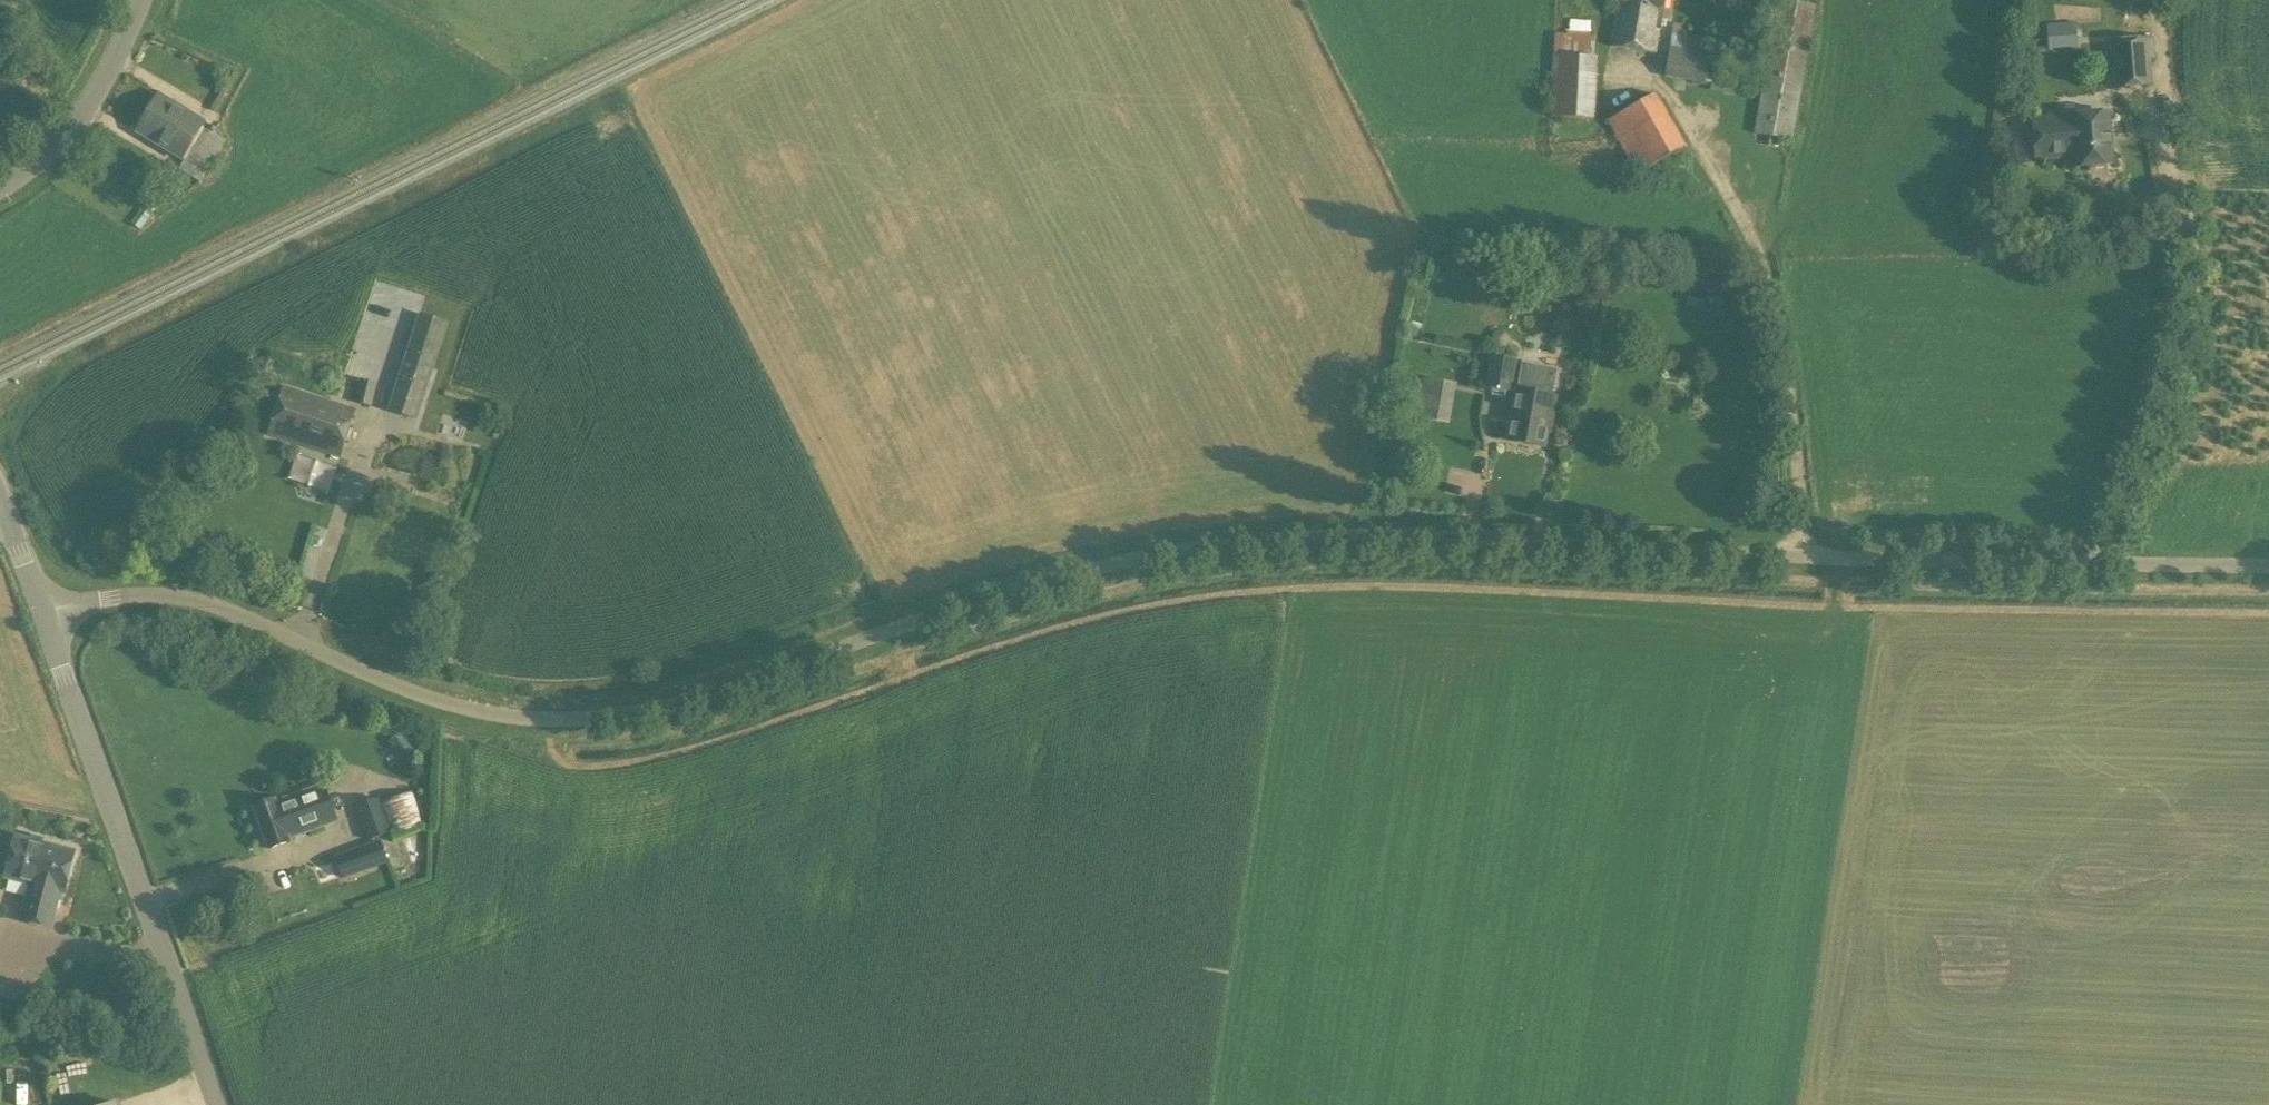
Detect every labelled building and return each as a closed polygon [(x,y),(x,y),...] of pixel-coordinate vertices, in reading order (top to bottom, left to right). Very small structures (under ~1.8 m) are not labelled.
[(1657,54),(1665,0),(1618,0),(1610,47),(1657,54)] [(1780,0),(1778,0),(1754,134),(1792,141),(1816,6),(1780,0)] [(1596,58),(1593,58),(1594,36),(1589,35),(1590,22),(1569,21),(1569,31),(1566,31),(1566,35),(1553,34),(1549,117),(1593,120),(1596,58)] [(2045,24),(2048,50),(2077,48),(2074,21),(2045,24)] [(1743,62),(1709,55),(1711,41),(1672,35),(1665,77),(1710,84),(1709,91),(1737,96),(1737,94),(1744,95),(1746,74),(1741,74),(1743,62)] [(2152,40),(2113,43),(2116,89),(2150,86),(2149,60),(2154,60),(2152,40)] [(1636,174),(1683,145),(1654,94),(1608,122),(1636,174)] [(215,129),(204,122),(159,95),(137,132),(184,161),(178,170),(200,183),(226,141),(213,133),(215,129)] [(2071,157),(2072,168),(2112,165),(2108,114),(2068,117),(2068,118),(2033,120),(2036,159),(2071,157)] [(419,313),(387,411),(417,420),(448,323),(419,313)] [(1485,388),(1510,393),(1517,360),(1491,355),(1485,388)] [(1522,362),(1508,441),(1542,447),(1547,421),(1550,422),(1554,396),(1552,396),(1557,368),(1522,362)] [(372,406),(377,383),(360,379),(354,402),(372,406)] [(1416,418),(1437,422),(1444,383),(1423,379),(1416,418)] [(270,434),(339,456),(354,411),(284,389),(270,434)] [(325,788),(278,805),(277,802),(254,809),(268,850),(291,842),(289,838),(336,822),(325,788)] [(384,803),(396,836),(422,827),(410,793),(384,803)] [(368,840),(390,832),(378,799),(356,807),(368,840)] [(62,902),(65,893),(75,852),(15,837),(5,878),(28,884),(19,922),(52,930),(59,901),(62,902)] [(379,842),(335,857),(342,878),(387,862),(379,842)] [(21,1018),(30,992),(0,982),(0,1011),(21,1018)]
